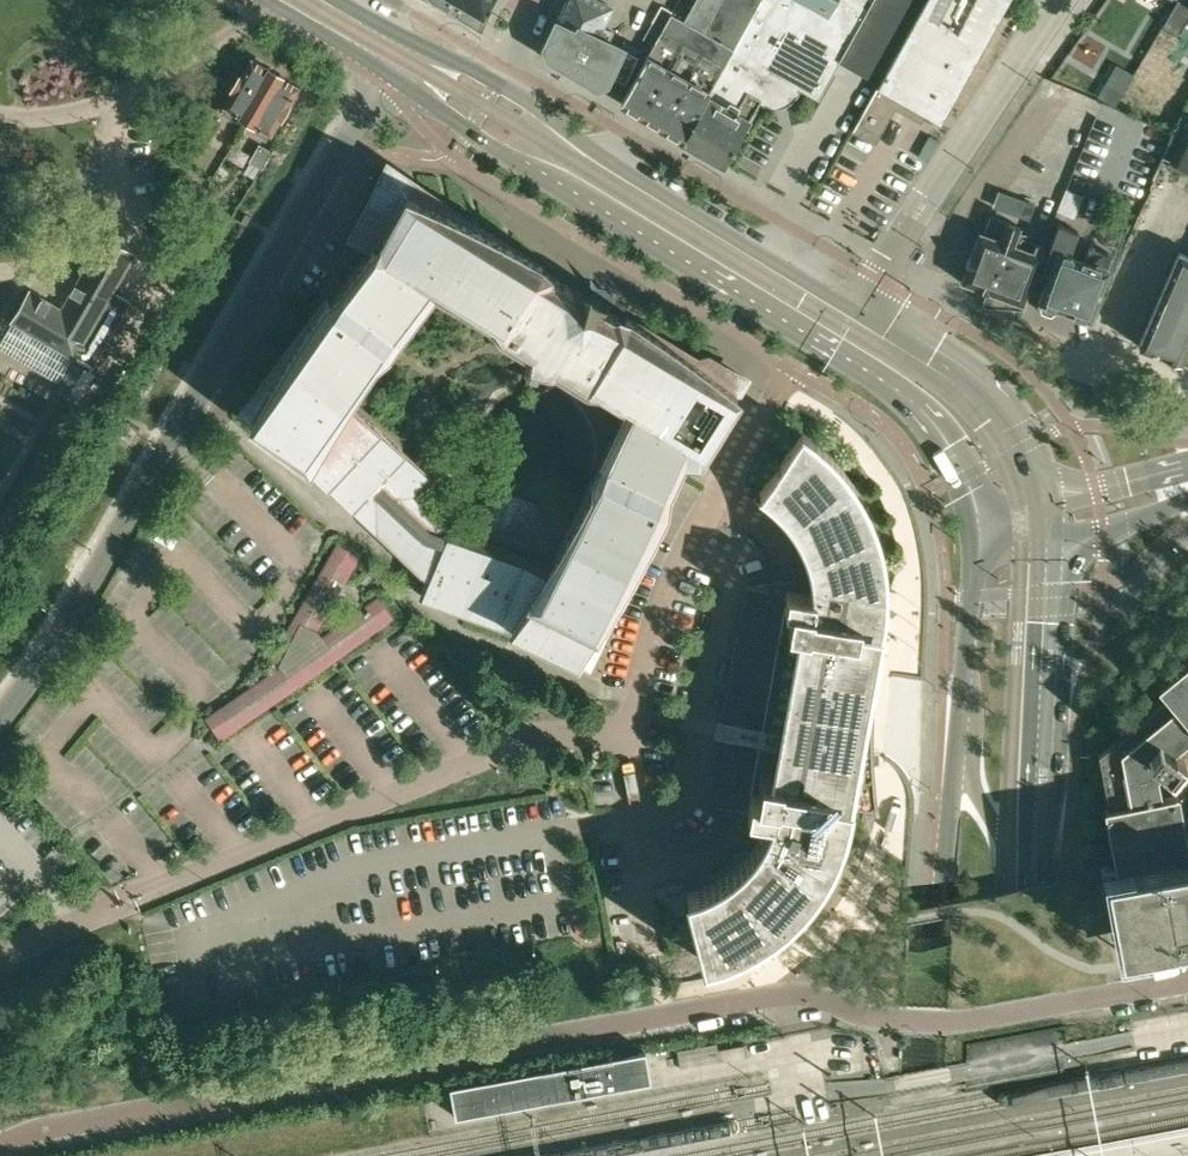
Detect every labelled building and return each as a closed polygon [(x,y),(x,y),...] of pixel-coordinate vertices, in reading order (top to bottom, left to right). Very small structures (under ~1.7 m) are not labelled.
[(456,1),(457,0),(462,3),(462,4),(465,6),(466,5),(482,15),(492,0),(454,0),(456,1)] [(631,69),(642,50),(625,41),(622,47),(607,40),(613,30),(602,25),(611,10),(609,4),(601,0),(568,0),(565,5),(560,15),(545,46),(547,56),(564,66),(564,67),(568,69),(569,69),(576,73),(576,74),(580,77),(581,77),(597,87),(606,82),(610,74),(625,82),(631,69)] [(662,127),(663,128),(664,127),(668,129),(667,130),(684,140),(708,95),(734,50),(762,0),(694,0),(683,20),(671,13),(638,73),(621,102),(624,103),(628,105),(628,106),(657,124),(657,123),(661,125),(661,126),(662,127)] [(804,90),(818,98),(841,57),(881,79),(926,0),(762,0),(734,50),(800,88),(804,90)] [(895,108),(900,100),(940,122),(1009,0),(926,0),(881,79),(853,130),(854,131),(856,127),(864,131),(862,135),(875,142),(876,143),(895,108)] [(1163,24),(1180,34),(1187,20),(1187,0),(1177,0),(1163,24)] [(727,160),(728,159),(761,99),(767,102),(769,103),(772,104),(776,104),(779,104),(781,104),(784,103),(788,101),(792,99),(794,97),(796,95),(797,93),(800,88),(734,50),(708,95),(684,140),(721,162),(723,162),(724,162),(726,161),(727,160)] [(1068,53),(1054,73),(1081,89),(1093,68),(1068,53)] [(268,67),(267,68),(251,59),(241,76),(240,76),(232,90),(233,90),(224,105),(225,105),(222,111),(231,116),(234,111),(248,119),(275,72),(268,67)] [(298,87),(282,77),(282,76),(275,72),(248,119),(261,127),(258,132),(267,138),(270,133),(271,133),(279,118),(280,118),(288,104),(298,87)] [(209,114),(199,131),(211,138),(220,121),(209,114)] [(1169,166),(1187,174),(1187,123),(1168,165),(1169,166)] [(257,177),(262,168),(271,151),(259,144),(244,170),(257,177)] [(585,661),(687,444),(698,452),(699,453),(729,404),(745,377),(738,373),(715,359),(708,355),(690,360),(642,330),(636,327),(611,312),(613,304),(591,291),(588,294),(575,286),(575,284),(573,283),(572,288),(548,273),(534,264),(387,175),(365,212),(351,234),(350,237),(370,249),(275,374),(248,410),(245,414),(246,415),(248,416),(300,456),(378,529),(428,577),(422,596),(522,631),(585,661)] [(1035,204),(1023,199),(1018,214),(1030,218),(1035,204)] [(1015,306),(1022,307),(1023,304),(1024,304),(1043,254),(1042,253),(1045,245),(1017,235),(1020,226),(989,215),(983,232),(979,230),(960,281),(988,291),(989,289),(997,292),(996,294),(1002,296),(1003,296),(1002,305),(1009,306),(1011,302),(1015,303),(1015,306)] [(1066,309),(1078,314),(1090,318),(1108,269),(1107,268),(1112,255),(1088,246),(1083,260),(1066,253),(1068,246),(1070,247),(1075,231),(1058,225),(1038,277),(1046,280),(1045,282),(1046,282),(1039,300),(1040,300),(1038,303),(1039,303),(1041,310),(1040,311),(1051,314),(1057,310),(1058,307),(1059,307),(1059,306),(1060,305),(1059,305),(1060,303),(1068,306),(1067,308),(1066,309),(1067,309),(1066,309)] [(92,368),(131,302),(113,291),(135,253),(104,235),(61,309),(29,290),(11,321),(92,368)] [(1179,360),(1181,357),(1180,357),(1187,339),(1187,256),(1179,252),(1140,342),(1139,342),(1138,345),(1166,355),(1167,356),(1169,357),(1169,356),(1177,358),(1176,359),(1179,360)] [(127,421),(119,436),(131,444),(140,428),(127,421)] [(773,930),(771,929),(767,923),(774,919),(780,914),(785,909),(791,903),(796,897),(801,891),(806,885),(810,879),(815,872),(819,866),(822,859),(826,852),(829,845),(831,838),(834,830),(836,823),(838,815),(840,807),(827,804),(829,791),(842,793),(877,799),(876,792),(871,736),(871,730),(872,694),(873,689),(874,676),(875,663),(877,650),(879,637),(877,637),(876,638),(858,634),(860,621),(873,624),(874,616),(875,608),(876,600),(876,593),(876,585),(876,577),(875,569),(874,562),(873,554),(872,547),(870,539),(867,532),(865,524),(862,517),(859,510),(855,503),(851,496),(847,489),(852,485),(853,485),(854,484),(848,476),(842,467),(835,459),(827,452),(820,444),(812,438),(801,430),(760,490),(770,498),(780,507),(786,515),(795,527),(798,532),(800,538),(803,544),(805,549),(807,555),(809,561),(810,568),(811,574),(812,580),(812,586),(812,592),(788,588),(747,810),(771,814),(769,821),(766,827),(763,833),(760,838),(757,843),(753,848),(749,853),(745,858),(741,862),(736,866),(731,870),(726,874),(721,877),(715,880),(710,883),(704,885),(698,888),(692,890),(686,891),(704,962),(712,960),(719,958),(727,955),(734,952),(742,949),(749,945),(756,941),(762,937),(769,933),(773,930)] [(277,669),(205,719),(220,741),(394,619),(376,596),(363,606),(367,611),(363,614),(359,609),(321,638),(317,632),(341,591),(332,585),(335,579),(345,585),(361,557),(336,542),(269,658),(279,664),(277,669)] [(767,587),(748,584),(708,800),(727,803),(767,587)] [(1157,685),(1168,698),(1099,755),(1108,808),(1104,809),(1116,873),(1187,859),(1187,845),(1179,795),(1162,798),(1158,778),(1164,770),(1172,777),(1185,761),(1175,752),(1187,741),(1187,660),(1157,685)] [(1116,873),(1105,875),(1121,954),(1171,944),(1171,946),(1187,943),(1187,859),(1116,873)] [(455,1117),(645,1082),(651,1081),(646,1054),(646,1050),(640,1051),(450,1086),(451,1090),(455,1117)]
